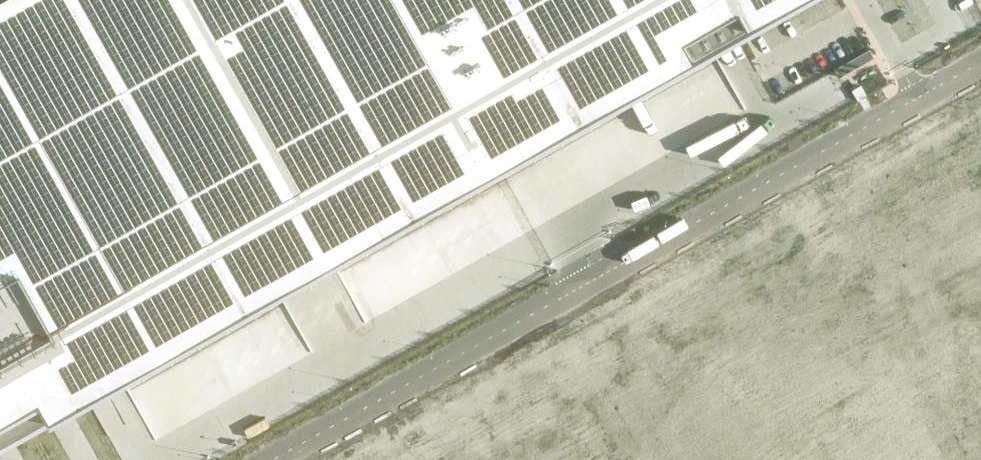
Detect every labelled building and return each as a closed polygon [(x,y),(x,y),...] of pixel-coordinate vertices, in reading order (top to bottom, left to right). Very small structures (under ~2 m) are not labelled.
[(750,27),(783,8),(797,0),(0,0),(0,446),(750,27)]
